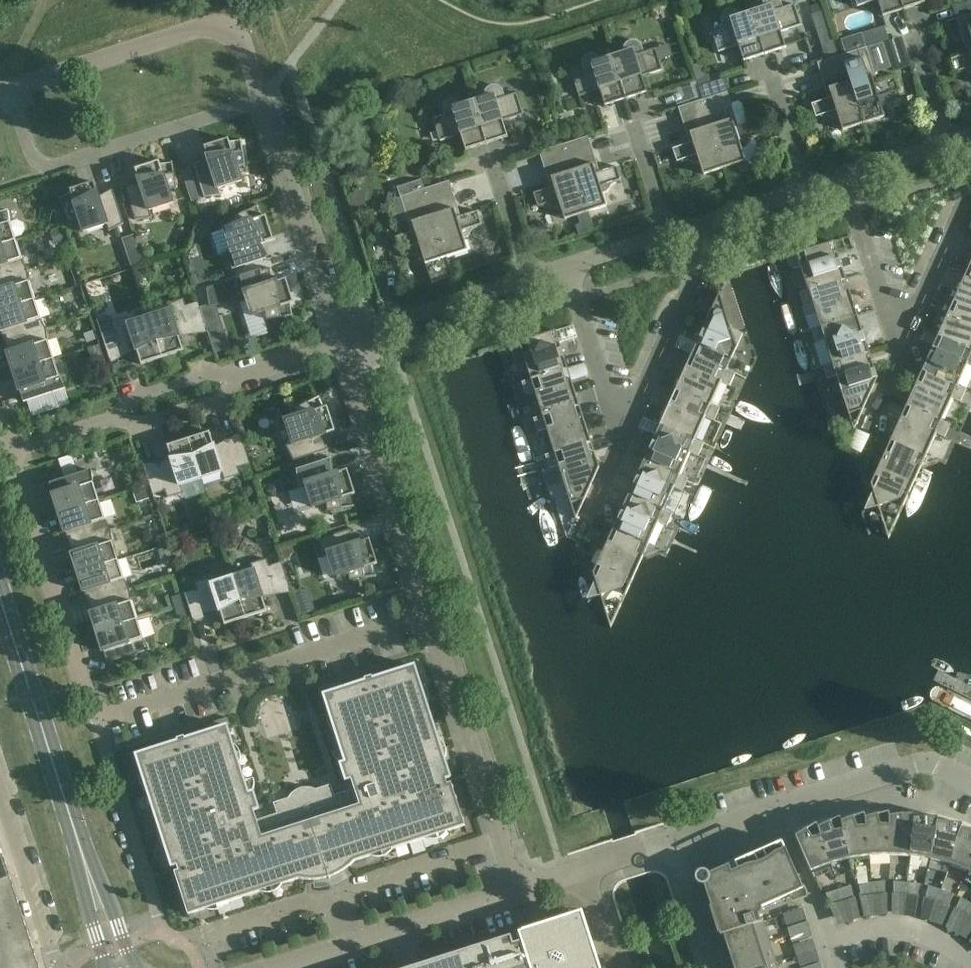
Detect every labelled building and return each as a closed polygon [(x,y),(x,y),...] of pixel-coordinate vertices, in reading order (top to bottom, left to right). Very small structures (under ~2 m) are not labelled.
[(781,50),(785,48),(780,32),(801,25),(795,4),(783,8),(781,3),(780,1),(780,0),(764,0),(763,2),(763,3),(762,5),(762,7),(763,9),(751,12),(765,55),(781,50)] [(883,17),(904,10),(901,0),(855,0),(857,7),(878,1),(883,17)] [(920,5),(925,3),(924,0),(901,0),(904,10),(920,5)] [(739,45),(744,61),(765,55),(751,12),(740,16),(739,14),(738,13),(736,11),(734,10),(732,9),(729,9),(727,10),(726,11),(724,12),(723,13),(722,15),(721,16),(721,18),(721,20),(721,22),(723,27),(711,31),(718,52),(739,45)] [(821,11),(811,15),(825,60),(837,56),(821,11)] [(956,18),(965,46),(968,45),(970,53),(950,59),(954,73),(960,71),(960,72),(963,71),(967,72),(970,74),(970,14),(956,18)] [(878,26),(860,32),(861,34),(865,46),(883,40),(878,26)] [(865,46),(861,34),(840,40),(844,52),(865,46)] [(626,99),(642,94),(646,92),(641,76),(662,70),(659,61),(656,49),(644,52),(642,47),(642,45),(640,44),(639,42),(637,41),(635,41),(634,40),(632,40),(630,41),(628,42),(627,43),(625,44),(624,46),(623,48),(623,49),(623,51),(624,53),(612,57),(626,99)] [(866,47),(842,55),(863,124),(885,117),(880,104),(884,103),(887,100),(888,97),(891,95),(894,94),(894,93),(899,91),(895,77),(874,84),(871,76),(875,75),(866,47)] [(599,90),(605,106),(626,99),(612,57),(601,61),(600,59),(599,57),(597,56),(595,55),(593,54),(592,54),(590,54),(588,54),(586,55),(585,56),(583,58),(582,60),(582,61),(582,63),(582,65),(582,67),(584,72),(572,75),(579,97),(599,90)] [(817,63),(826,90),(829,89),(832,97),(811,104),(815,118),(821,116),(821,117),(824,116),(828,116),(831,118),(835,119),(838,118),(842,130),(863,124),(842,55),(837,56),(825,60),(817,63)] [(711,83),(699,87),(703,99),(725,93),(720,80),(711,83)] [(487,144),(502,139),(507,137),(502,121),(523,115),(517,94),(505,97),(503,92),(502,91),(501,89),(499,87),(498,86),(495,86),(493,86),(491,86),(489,87),(487,88),(485,89),(484,91),(483,93),(483,95),(483,97),(483,98),(473,102),(487,144)] [(711,126),(724,168),(746,161),(742,148),(745,147),(748,145),(749,142),(752,139),(755,138),(755,137),(760,135),(756,122),(748,124),(741,104),(737,102),(731,103),(727,92),(725,93),(703,99),(702,100),(711,126)] [(473,102),(460,106),(460,104),(459,102),(458,101),(456,100),(454,99),(453,99),(451,99),(449,99),(447,100),(446,101),(444,102),(443,104),(443,106),(442,108),(443,109),(445,116),(433,120),(440,141),(460,135),(465,151),(487,144),(473,102)] [(703,175),(724,168),(711,126),(702,100),(678,107),(687,135),(690,134),(693,142),(672,148),(676,162),(681,160),(682,161),(685,160),(689,161),(692,163),(696,163),(699,162),(703,175)] [(588,136),(563,144),(585,213),(606,206),(602,193),(606,192),(609,189),(610,186),(613,184),(616,183),(616,182),(621,180),(616,166),(595,173),(593,165),(597,164),(588,136)] [(204,147),(209,162),(210,166),(195,171),(204,198),(221,195),(219,189),(242,181),(238,168),(244,167),(244,168),(245,168),(241,140),(240,140),(240,141),(230,143),(228,139),(204,147)] [(539,152),(547,179),(551,178),(554,186),(533,193),(537,207),(543,205),(543,206),(546,205),(550,206),(553,207),(557,208),(560,207),(564,220),(585,213),(563,144),(539,152)] [(141,188),(126,193),(135,220),(152,218),(150,211),(173,203),(168,190),(175,189),(175,190),(176,190),(172,162),(171,162),(171,163),(160,165),(159,161),(135,169),(140,184),(141,188)] [(200,200),(190,169),(181,171),(191,203),(200,200)] [(446,258),(424,189),(421,180),(397,187),(401,199),(395,199),(396,222),(408,222),(411,232),(394,238),(399,252),(403,250),(403,255),(422,255),(425,264),(446,258)] [(449,181),(424,189),(446,258),(468,251),(464,238),(467,237),(470,234),(471,231),(474,229),(477,228),(477,226),(482,225),(478,211),(457,218),(454,210),(458,209),(449,181)] [(101,201),(99,197),(94,182),(70,190),(71,193),(61,199),(61,197),(60,198),(73,223),(74,222),(73,221),(79,218),(83,232),(106,224),(109,232),(124,224),(115,196),(101,201)] [(267,257),(260,245),(274,240),(266,216),(263,217),(257,208),(259,207),(258,206),(233,219),(234,220),(235,219),(238,225),(224,229),(231,253),(224,255),(232,270),(266,259),(266,258),(267,257)] [(8,210),(0,212),(0,246),(16,241),(15,237),(22,235),(25,228),(23,223),(16,220),(10,222),(8,210)] [(27,270),(22,259),(16,241),(0,246),(0,278),(27,270)] [(846,280),(839,260),(837,253),(833,255),(829,245),(834,243),(834,242),(788,257),(792,270),(801,267),(809,290),(809,291),(841,281),(846,280)] [(35,300),(29,281),(27,270),(0,278),(0,311),(35,300)] [(263,270),(206,288),(209,307),(247,302),(252,317),(265,313),(266,319),(265,319),(265,320),(293,316),(293,315),(292,315),(290,305),(294,303),(286,279),(271,284),(267,285),(263,270)] [(202,272),(191,276),(195,286),(206,283),(202,272)] [(958,303),(970,308),(970,274),(969,278),(965,276),(953,301),(958,303)] [(844,291),(841,281),(809,291),(809,290),(800,293),(804,307),(813,304),(820,327),(821,327),(853,317),(853,318),(857,316),(849,290),(844,291)] [(701,346),(696,357),(727,371),(727,370),(737,348),(737,347),(743,334),(731,329),(719,294),(696,345),(701,346)] [(194,333),(205,329),(207,329),(198,302),(186,306),(184,299),(168,304),(170,311),(150,318),(162,358),(184,351),(179,336),(178,332),(192,328),(194,334),(195,334),(194,333)] [(4,343),(46,329),(41,319),(35,300),(0,311),(0,330),(1,332),(4,343)] [(942,338),(970,350),(970,308),(958,303),(953,313),(949,311),(938,336),(942,338)] [(111,322),(109,315),(96,319),(101,333),(113,329),(111,322)] [(127,317),(111,322),(113,329),(101,333),(110,360),(122,356),(122,357),(123,357),(121,351),(135,346),(136,350),(141,365),(162,358),(150,318),(129,324),(127,317)] [(856,328),(853,318),(853,317),(821,327),(820,327),(811,330),(816,343),(825,340),(832,363),(832,364),(864,354),(865,354),(869,353),(861,327),(856,328)] [(7,354),(14,372),(54,359),(48,341),(46,329),(4,343),(8,353),(7,354)] [(556,332),(556,331),(510,346),(514,359),(523,356),(531,379),(531,380),(563,370),(568,369),(559,342),(555,344),(551,334),(556,332)] [(942,338),(938,348),(933,346),(922,371),(926,373),(927,373),(957,386),(958,386),(968,364),(970,365),(970,350),(942,338)] [(88,348),(93,364),(104,360),(99,345),(88,348)] [(836,377),(854,431),(877,379),(872,363),(868,365),(865,354),(864,354),(832,364),(832,363),(823,366),(827,380),(836,377)] [(680,393),(680,392),(711,406),(711,405),(721,383),(730,387),(736,374),(727,370),(727,371),(696,357),(691,367),(687,365),(675,391),(680,393)] [(60,378),(54,359),(14,372),(20,391),(24,403),(66,389),(60,378)] [(542,416),(543,416),(543,417),(575,406),(575,407),(579,405),(571,379),(566,381),(563,370),(531,380),(531,379),(521,382),(526,396),(535,393),(542,416)] [(942,421),(952,399),(960,403),(966,390),(958,386),(957,386),(927,373),(926,373),(922,383),(917,381),(915,387),(906,406),(910,408),(911,408),(942,421)] [(660,426),(664,427),(695,441),(695,440),(705,418),(714,422),(720,409),(711,405),(711,406),(680,392),(680,393),(675,402),(671,400),(660,426)] [(316,438),(320,436),(335,431),(327,407),(324,408),(319,399),(320,398),(319,397),(294,410),(295,411),(296,411),(299,416),(285,420),(293,444),(285,446),(293,461),(321,452),(316,438)] [(554,452),(554,453),(586,443),(586,444),(591,442),(583,416),(578,417),(575,407),(575,406),(543,417),(543,416),(542,416),(533,419),(538,432),(547,429),(554,452)] [(890,441),(895,443),(926,457),(936,434),(945,438),(951,425),(942,421),(911,408),(910,408),(906,418),(902,416),(899,422),(890,441)] [(655,435),(644,460),(644,461),(648,463),(649,462),(679,476),(680,475),(690,453),(698,457),(704,444),(695,440),(695,441),(664,427),(664,428),(660,437),(655,435)] [(210,432),(188,439),(201,479),(222,473),(224,480),(240,475),(238,468),(250,464),(241,437),(228,441),(230,446),(216,451),(215,447),(210,432)] [(158,464),(144,468),(153,495),(165,491),(167,498),(183,493),(181,486),(201,479),(188,439),(167,446),(172,461),(173,465),(159,469),(158,464)] [(357,441),(341,446),(347,464),(363,459),(357,441)] [(590,454),(586,444),(586,443),(554,453),(554,452),(545,455),(549,469),(558,466),(571,504),(585,500),(599,467),(594,452),(590,454)] [(886,451),(883,457),(874,477),(879,479),(876,485),(864,511),(865,511),(901,499),(905,490),(908,492),(908,493),(909,493),(926,457),(895,443),(890,453),(886,451)] [(331,460),(330,459),(296,470),(299,487),(306,485),(313,508),(325,504),(328,510),(326,510),(326,511),(354,507),(354,506),(353,506),(352,496),(355,494),(347,470),(334,474),(332,460),(331,460)] [(628,496),(632,498),(633,497),(663,511),(664,510),(674,488),(682,492),(688,479),(680,475),(679,476),(649,462),(648,463),(644,461),(628,496)] [(117,463),(96,465),(97,486),(118,484),(117,463)] [(144,469),(123,469),(122,480),(143,480),(144,469)] [(53,495),(59,514),(99,501),(93,482),(92,470),(49,483),(53,495)] [(144,486),(132,491),(136,504),(149,499),(144,486)] [(612,531),(617,533),(617,532),(648,546),(658,523),(667,527),(672,514),(664,510),(663,511),(633,497),(632,498),(628,507),(624,505),(612,531)] [(65,533),(69,543),(111,530),(105,520),(99,501),(59,514),(65,533)] [(346,532),(353,530),(353,529),(319,540),(321,556),(328,554),(335,577),(349,573),(350,579),(349,579),(349,580),(377,577),(376,576),(375,576),(374,565),(377,564),(370,539),(355,544),(351,545),(346,532)] [(72,554),(78,573),(118,560),(112,541),(111,530),(69,543),(72,554)] [(178,530),(166,534),(169,544),(181,540),(178,530)] [(632,582),(643,556),(648,546),(617,532),(617,533),(612,542),(608,540),(596,566),(601,568),(587,600),(623,589),(627,580),(632,582)] [(165,534),(156,537),(159,548),(168,546),(165,534)] [(168,546),(159,548),(162,559),(171,557),(168,546)] [(277,594),(290,589),(281,562),(269,566),(267,559),(251,564),(253,571),(233,578),(246,618),(267,612),(262,597),(261,593),(275,588),(277,594)] [(84,592),(88,603),(130,589),(124,579),(118,560),(78,573),(84,592)] [(218,607),(220,610),(224,625),(246,618),(233,578),(212,585),(210,577),(194,582),(196,590),(184,594),(193,620),(206,616),(204,611),(218,607)] [(91,614),(97,633),(137,620),(131,601),(130,589),(88,603),(91,614)] [(183,605),(180,595),(179,594),(171,597),(174,608),(183,605)] [(183,605),(174,608),(178,618),(186,616),(183,605)] [(137,620),(97,633),(103,652),(103,651),(107,663),(149,649),(143,639),(137,620)] [(410,844),(425,839),(423,834),(435,830),(447,826),(448,831),(465,826),(451,783),(447,785),(446,779),(450,778),(445,761),(440,763),(436,751),(433,739),(438,737),(433,722),(427,706),(422,708),(419,696),(415,684),(420,683),(415,666),(373,679),(372,677),(364,679),(365,682),(342,689),(324,695),(329,712),(334,710),(338,722),(342,734),(337,735),(342,751),(346,763),(341,764),(346,781),(351,779),(354,789),(334,796),(331,785),(330,785),(330,787),(316,791),(314,790),(312,789),(310,789),(308,789),(306,789),(304,789),(301,790),(298,791),(296,792),(294,793),(293,795),(291,796),(290,798),(289,800),(275,804),(275,803),(274,803),(277,814),(257,821),(254,811),(259,809),(253,792),(248,794),(245,782),(240,766),(235,768),(231,756),(227,745),(232,743),(227,726),(209,732),(185,739),(185,737),(177,739),(178,742),(136,755),(141,772),(147,770),(150,782),(154,794),(149,795),(154,811),(159,827),(164,825),(168,837),(172,849),(167,850),(172,866),(172,867),(177,866),(178,871),(174,872),(175,873),(188,915),(205,910),(203,905),(215,901),(227,897),(228,902),(244,897),(260,892),(258,887),(270,883),(276,881),(282,879),(283,884),(298,880),(299,879),(306,880),(308,881),(312,881),(315,881),(317,880),(317,870),(334,864),(339,874),(342,872),(345,870),(348,868),(349,866),(354,862),(355,861),(370,857),(368,852),(374,850),(381,847),(392,844),(393,849),(410,844)] [(890,812),(866,818),(870,856),(890,855),(890,817),(890,812)] [(866,818),(865,813),(842,822),(850,859),(870,856),(866,818)] [(914,818),(915,813),(890,817),(890,855),(910,856),(914,818)] [(841,817),(819,828),(831,864),(850,859),(842,822),(841,817)] [(939,817),(914,818),(910,856),(930,860),(938,822),(939,817)] [(963,824),(938,822),(930,860),(949,865),(961,828),(962,829),(963,824)] [(831,864),(819,828),(817,823),(796,836),(795,837),(811,872),(831,864)] [(962,829),(961,828),(949,865),(968,872),(970,866),(970,830),(962,829)] [(723,934),(747,926),(761,922),(758,915),(759,915),(760,914),(761,913),(761,912),(762,910),(761,909),(761,908),(803,889),(783,842),(735,863),(738,870),(731,873),(729,866),(701,878),(720,936),(724,935),(723,934)] [(8,871),(4,857),(4,856),(0,857),(0,882),(7,880),(11,879),(8,871)] [(7,880),(0,882),(0,907),(18,901),(11,879),(7,880)] [(874,897),(886,896),(885,882),(872,883),(874,897)] [(905,897),(907,883),(893,882),(893,896),(905,897)] [(874,897),(872,883),(859,884),(862,898),(863,898),(874,897)] [(920,885),(907,883),(905,897),(917,898),(920,885)] [(843,903),(854,900),(851,886),(839,890),(843,903)] [(937,904),(941,891),(928,886),(925,900),(937,904)] [(843,903),(839,890),(826,894),(832,907),(843,903)] [(954,895),(941,891),(937,904),(948,908),(954,895)] [(874,897),(863,898),(865,917),(876,916),(874,897)] [(970,907),(970,904),(961,898),(955,911),(965,917),(970,907)] [(854,900),(843,903),(849,921),(859,918),(854,900)] [(21,925),(25,924),(18,901),(0,907),(0,932),(21,925)] [(530,967),(599,967),(581,913),(522,932),(519,933),(522,942),(530,967)] [(763,921),(761,922),(747,926),(723,934),(724,935),(730,955),(769,943),(762,922),(763,922),(763,921)] [(807,922),(797,925),(802,941),(812,938),(807,922)] [(33,947),(25,924),(21,925),(0,932),(0,958),(33,947)] [(802,941),(797,925),(788,928),(792,944),(802,941)] [(522,942),(514,944),(511,936),(426,963),(427,967),(530,967),(522,942)] [(734,967),(761,967),(775,963),(769,943),(730,955),(734,967)] [(33,947),(0,958),(0,967),(39,967),(33,947)]
